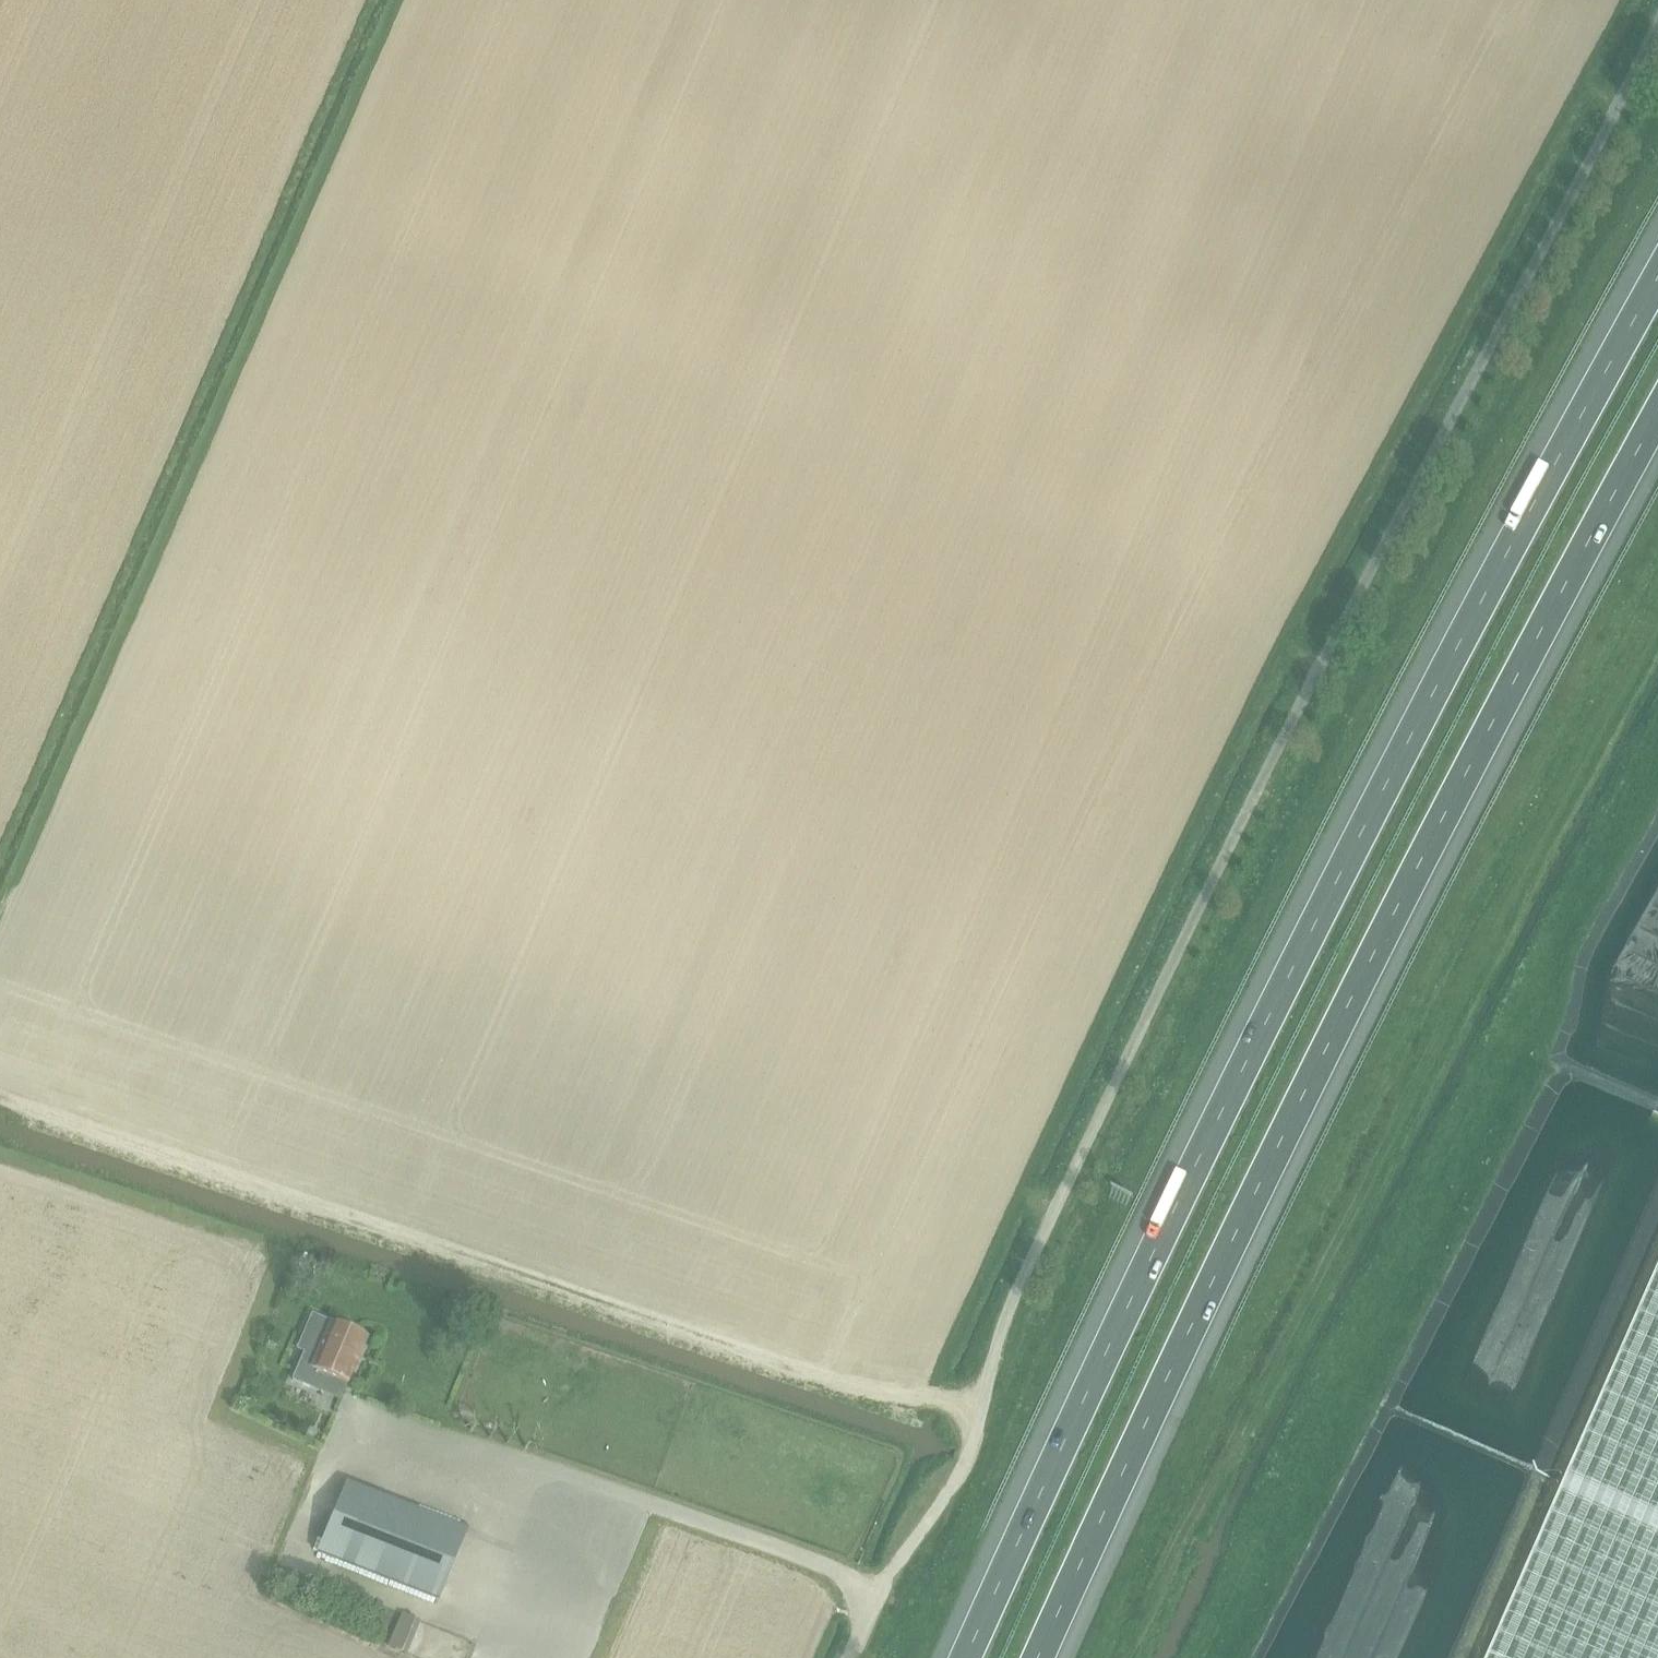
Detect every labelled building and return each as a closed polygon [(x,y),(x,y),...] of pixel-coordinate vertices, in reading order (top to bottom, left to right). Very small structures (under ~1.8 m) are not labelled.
[(1489,1657),(1657,1657),(1657,1272),(1489,1657)] [(304,1354),(292,1381),(322,1394),(329,1377),(348,1385),(368,1338),(347,1330),(320,1318),(312,1315),(296,1351),(304,1354)] [(439,1601),(459,1551),(467,1530),(347,1483),(319,1554),(439,1601)] [(423,1623),(399,1613),(386,1645),(410,1655),(423,1623)]
